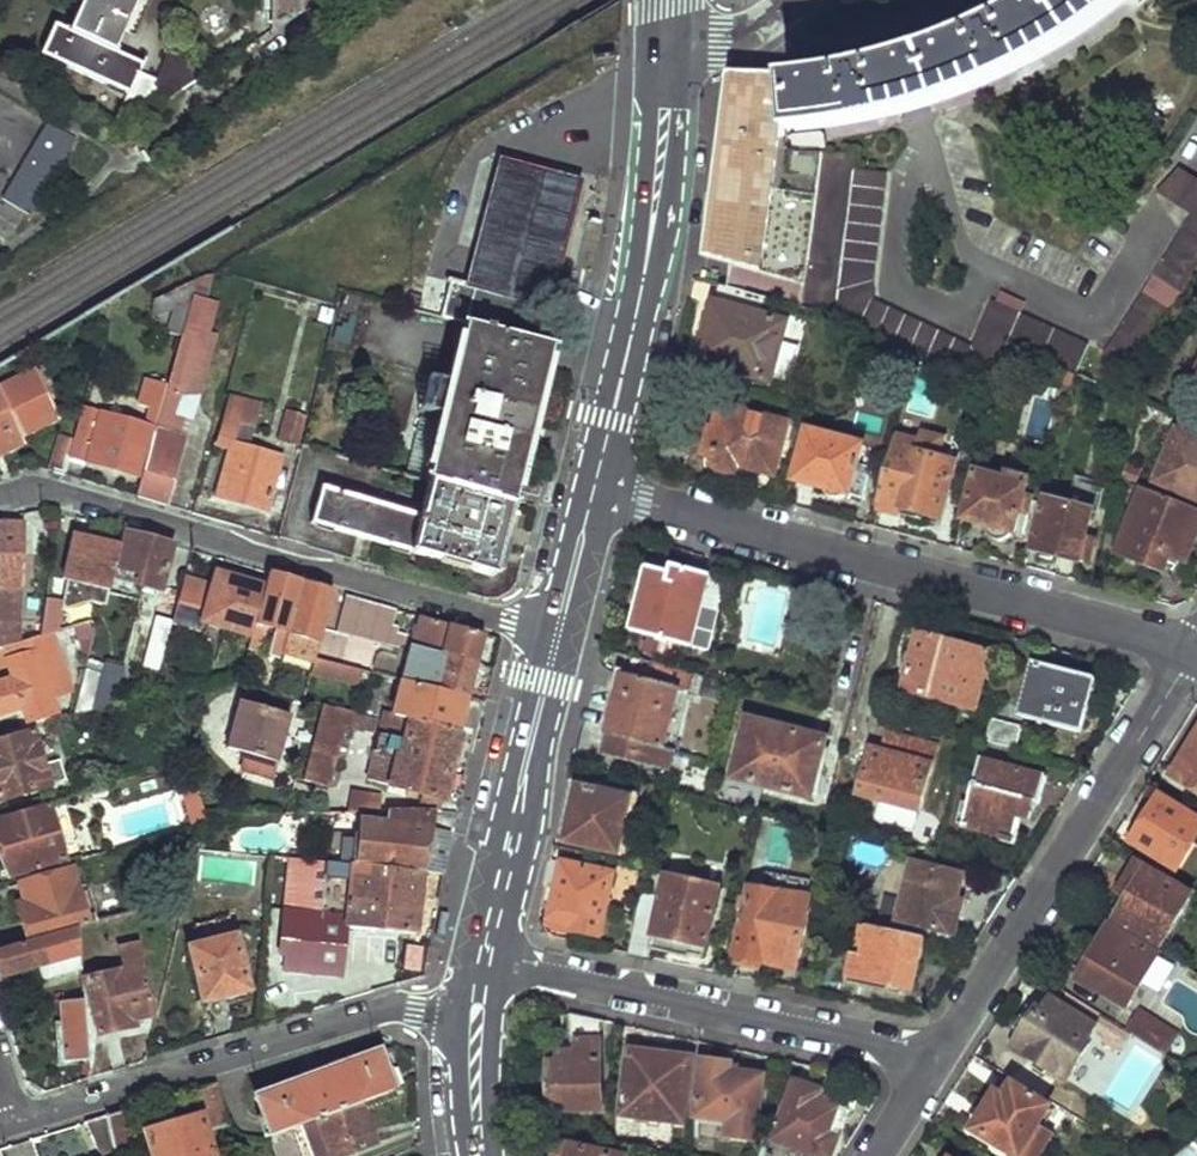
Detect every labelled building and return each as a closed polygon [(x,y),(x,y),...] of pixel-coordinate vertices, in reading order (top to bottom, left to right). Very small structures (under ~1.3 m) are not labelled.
[(68,30),(53,24),(40,56),(129,95),(116,127),(122,130),(165,103),(157,88),(158,83),(139,75),(144,64),(116,51),(138,0),(81,0),(68,30)] [(272,31),(318,0),(271,0),(272,31)] [(796,123),(811,122),(829,120),(895,109),(965,89),(978,84),(1050,50),(1120,0),(1040,0),(1016,15),(957,41),(940,47),(883,64),(822,74),(794,76),(796,123)] [(198,80),(178,35),(158,83),(157,88),(165,103),(198,80)] [(732,266),(728,290),(765,300),(834,319),(855,171),(856,154),(787,150),(784,76),(731,74),(707,258),(732,266)] [(49,124),(1,201),(26,216),(73,139),(49,124)] [(795,132),(794,146),(823,147),(824,133),(795,132)] [(541,167),(499,155),(465,283),(542,304),(551,306),(557,285),(586,179),(541,167)] [(1105,356),(1135,375),(1196,271),(1196,180),(1181,170),(1159,195),(1193,217),(1105,356)] [(855,171),(834,319),(997,391),(1008,346),(1077,377),(1088,346),(992,303),(969,348),(872,300),(887,173),(855,171)] [(533,340),(542,304),(465,283),(448,278),(439,315),(468,323),(533,340)] [(715,303),(700,362),(772,381),(786,322),(761,315),(765,300),(728,290),(724,306),(715,303)] [(222,306),(193,300),(167,392),(163,408),(144,476),(139,497),(167,505),(185,438),(179,435),(184,416),(175,414),(180,396),(199,392),(202,390),(214,344),(215,331),(222,306)] [(533,340),(468,323),(460,351),(548,375),(556,346),(533,340)] [(838,328),(833,351),(844,353),(849,331),(838,328)] [(548,375),(460,351),(426,480),(431,481),(513,503),(548,375)] [(54,422),(29,374),(0,389),(0,450),(54,422)] [(179,435),(185,438),(199,392),(180,396),(175,414),(184,416),(179,435)] [(262,404),(230,396),(218,444),(231,447),(220,496),(270,510),(285,457),(251,447),(233,443),(238,421),(257,425),(262,404)] [(70,456),(144,476),(163,408),(151,404),(146,424),(83,407),(70,456)] [(789,426),(722,407),(716,431),(723,433),(716,457),(716,460),(717,464),(719,468),(720,469),(723,471),(725,472),(729,472),(732,472),(735,471),(737,470),(738,469),(740,467),(775,476),(789,426)] [(306,418),(289,413),(283,438),(300,443),(306,418)] [(257,425),(238,421),(233,443),(251,447),(257,425)] [(809,433),(795,483),(819,489),(826,491),(826,493),(827,496),(829,498),(831,500),(833,501),(837,502),(839,502),(841,501),(845,500),(846,498),(848,497),(863,501),(868,478),(857,475),(863,448),(809,433)] [(897,438),(877,509),(923,521),(925,513),(942,517),(956,466),(939,461),(945,440),(924,435),(921,444),(897,438)] [(1175,490),(1196,500),(1196,443),(1175,490)] [(981,468),(967,521),(990,527),(990,531),(991,534),(993,535),(995,538),(997,540),(1000,540),(1002,541),(1008,540),(1012,539),(1014,536),(1015,535),(1016,533),(1027,537),(1036,499),(1026,495),(1030,479),(981,468)] [(495,573),(513,503),(431,481),(422,516),(321,489),(312,524),(495,573)] [(1120,556),(1179,579),(1195,540),(1196,541),(1196,515),(1144,494),(1120,556)] [(1050,502),(1037,550),(1090,564),(1095,540),(1088,539),(1094,513),(1050,502)] [(0,525),(0,650),(6,648),(21,644),(21,525),(0,525)] [(162,591),(172,546),(123,532),(120,544),(114,579),(162,591)] [(67,579),(112,588),(114,579),(120,544),(77,534),(67,579)] [(623,560),(613,557),(607,580),(617,582),(623,560)] [(650,591),(638,634),(697,650),(718,578),(678,566),(676,574),(653,568),(647,591),(650,591)] [(1100,570),(1095,587),(1103,589),(1108,573),(1100,570)] [(204,621),(251,634),(265,585),(218,572),(213,586),(185,578),(177,607),(173,622),(200,630),(204,621)] [(269,652),(282,656),(303,582),(269,573),(265,585),(251,634),(250,638),(263,642),(268,625),(276,627),(269,652)] [(301,634),(321,639),(323,633),(334,592),(303,582),(282,656),(295,659),(301,634)] [(142,600),(110,593),(107,607),(137,615),(142,600)] [(363,599),(346,595),(337,630),(354,635),(363,599)] [(1158,596),(1156,604),(1169,608),(1171,600),(1158,596)] [(70,602),(50,598),(46,635),(55,633),(66,629),(70,602)] [(380,604),(363,599),(354,635),(371,639),(380,604)] [(150,634),(168,637),(173,622),(177,607),(159,603),(150,634)] [(395,623),(398,609),(380,604),(371,639),(403,647),(414,643),(480,661),(487,634),(421,616),(416,635),(400,630),(402,625),(395,623)] [(92,623),(71,624),(72,655),(93,654),(92,623)] [(55,633),(46,635),(21,644),(6,648),(0,650),(0,670),(12,667),(17,681),(0,685),(0,715),(25,708),(29,721),(57,712),(53,697),(63,694),(59,673),(65,671),(55,633)] [(343,638),(323,633),(321,639),(316,659),(378,675),(384,656),(342,643),(343,638)] [(921,635),(905,692),(974,710),(989,653),(921,635)] [(480,661),(414,643),(403,680),(471,697),(480,661)] [(614,735),(609,755),(672,772),(697,675),(661,665),(656,682),(626,675),(610,735),(614,735)] [(1035,666),(1022,720),(1081,735),(1095,681),(1035,666)] [(74,715),(113,703),(120,677),(87,668),(74,715)] [(396,712),(463,732),(471,697),(403,680),(396,712)] [(292,712),(243,700),(231,748),(251,753),(246,770),(275,777),(292,712)] [(382,735),(386,718),(325,702),(320,719),(347,726),(382,735)] [(447,796),(463,732),(396,712),(388,710),(386,718),(382,735),(371,778),(447,796)] [(347,726),(320,719),(305,779),(330,786),(347,726)] [(751,722),(736,779),(812,799),(825,739),(751,722)] [(992,723),(987,744),(1018,752),(1022,731),(992,723)] [(0,741),(0,799),(52,784),(36,731),(0,741)] [(871,750),(859,796),(916,812),(933,749),(888,737),(883,753),(871,750)] [(1196,791),(1196,740),(1175,777),(1196,791)] [(987,744),(965,829),(1003,839),(1002,843),(1015,846),(1027,803),(1039,806),(1046,780),(1014,771),(1018,752),(987,744)] [(583,787),(572,842),(620,852),(633,798),(583,787)] [(352,789),(347,810),(365,810),(380,808),(381,795),(352,789)] [(1176,871),(1196,839),(1196,821),(1162,798),(1133,843),(1176,871)] [(0,819),(0,844),(10,877),(68,860),(52,804),(0,819)] [(350,864),(424,872),(430,827),(434,809),(380,808),(365,810),(347,810),(316,811),(312,843),(352,847),(350,864)] [(444,873),(453,830),(430,827),(424,872),(428,872),(444,873)] [(309,860),(350,864),(352,847),(312,843),(309,860)] [(200,881),(252,884),(254,861),(202,858),(200,881)] [(420,936),(428,872),(424,872),(350,864),(309,860),(292,859),(284,955),(289,956),(288,971),(343,977),(347,927),(420,936)] [(562,890),(555,924),(603,936),(617,874),(556,860),(550,887),(562,890)] [(912,865),(901,922),(957,935),(966,894),(961,893),(965,877),(912,865)] [(76,869),(15,887),(31,940),(69,930),(93,923),(76,869)] [(1117,921),(1163,949),(1193,898),(1148,871),(1117,921)] [(643,904),(632,953),(654,957),(656,949),(692,957),(695,944),(709,947),(721,885),(672,874),(664,909),(643,904)] [(757,888),(741,959),(791,969),(792,962),(799,963),(813,900),(757,888)] [(447,916),(438,915),(435,938),(444,939),(447,916)] [(858,956),(853,982),(881,988),(883,981),(917,988),(928,940),(872,928),(865,959),(858,956)] [(73,953),(69,930),(31,940),(0,948),(0,961),(4,973),(73,953)] [(1084,981),(1129,1007),(1158,959),(1112,931),(1084,981)] [(237,937),(192,948),(204,1002),(250,991),(237,937)] [(420,973),(423,945),(404,943),(401,971),(420,973)] [(73,953),(41,963),(46,981),(76,972),(73,953)] [(141,967),(86,981),(101,1035),(126,1027),(124,1020),(154,1010),(141,967)] [(68,1064),(90,1060),(80,1000),(57,1004),(68,1064)] [(1016,1048),(1068,1081),(1088,1049),(1085,1046),(1095,1030),(1049,1000),(1040,1015),(1037,1015),(1016,1048)] [(1170,1053),(1180,1027),(1137,1010),(1127,1036),(1170,1053)] [(547,1064),(554,1112),(604,1109),(598,1021),(568,1014),(572,1051),(557,1053),(559,1063),(547,1064)] [(256,1096),(271,1135),(317,1119),(359,1103),(395,1091),(381,1051),(256,1096)] [(631,1052),(622,1115),(683,1124),(692,1060),(631,1052)] [(704,1061),(697,1117),(730,1122),(728,1135),(756,1138),(765,1076),(754,1075),(755,1068),(704,1061)] [(227,1126),(218,1082),(196,1089),(204,1115),(146,1132),(154,1155),(217,1155),(209,1132),(227,1126)] [(778,1140),(820,1155),(836,1155),(850,1115),(841,1111),(845,1099),(798,1083),(778,1140)] [(1016,1155),(1018,1155),(1051,1108),(1017,1085),(1008,1098),(1001,1093),(977,1128),(1016,1155)] [(418,1111),(417,1087),(405,1087),(406,1111),(418,1111)] [(359,1103),(317,1119),(332,1155),(343,1155),(375,1143),(359,1103)] [(135,1148),(132,1109),(107,1117),(115,1155),(135,1148)] [(115,1155),(107,1117),(87,1123),(99,1155),(115,1155)] [(524,1155),(615,1155),(520,1136),(524,1155)]
